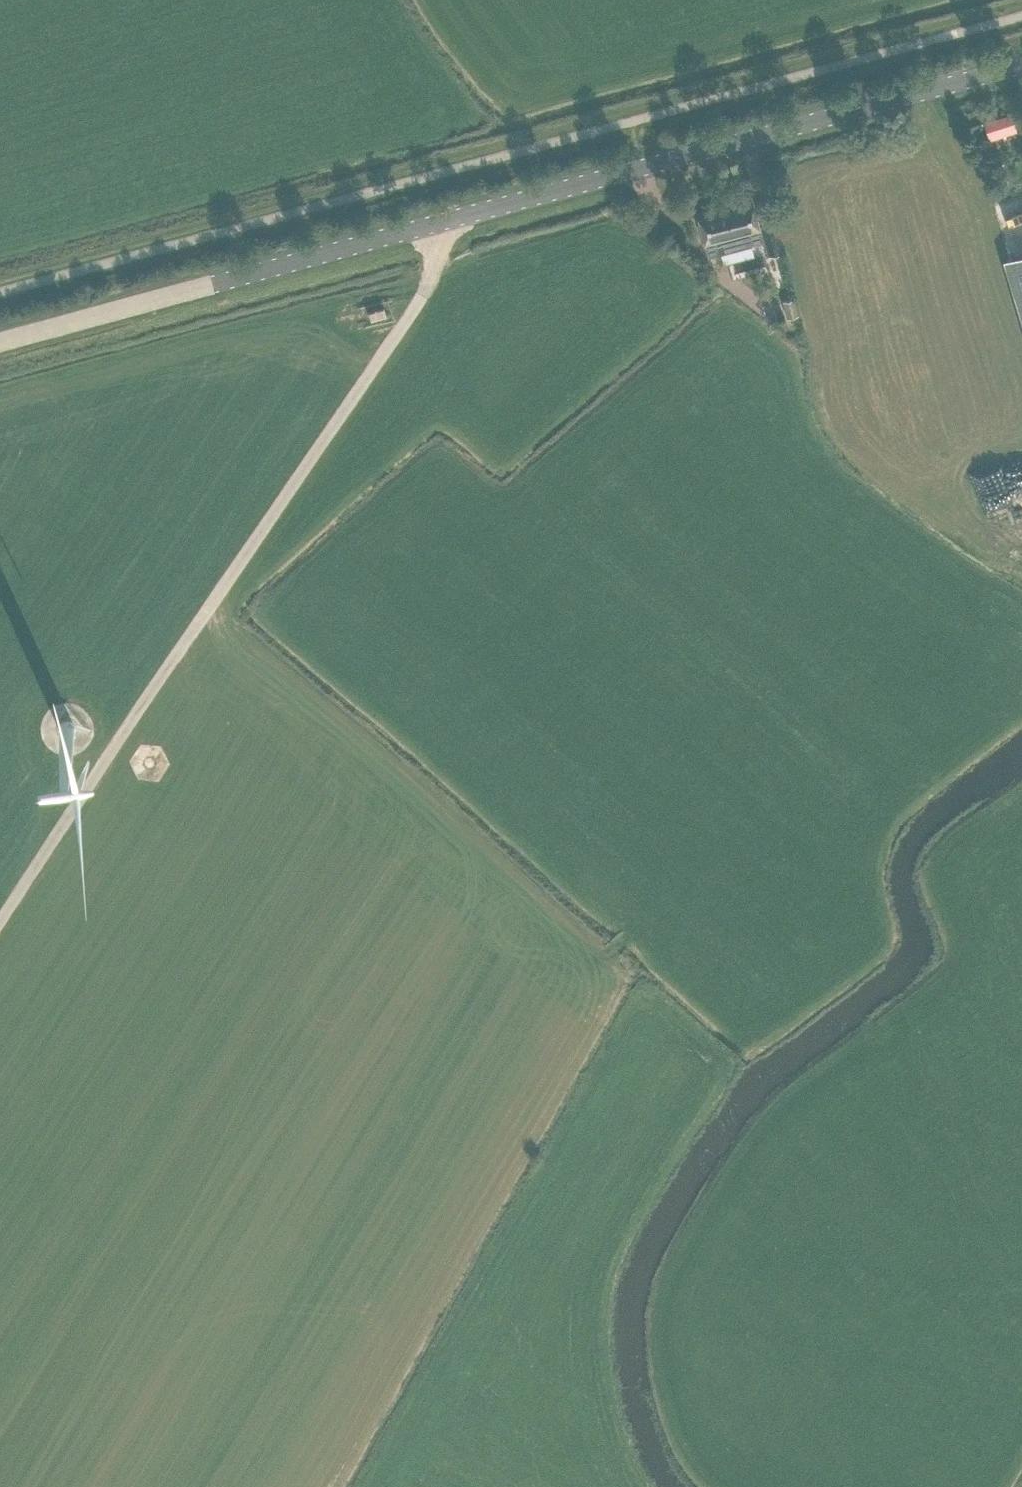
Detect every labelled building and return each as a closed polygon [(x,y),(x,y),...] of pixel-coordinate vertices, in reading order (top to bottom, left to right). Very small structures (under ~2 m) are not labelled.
[(984,116),(991,136),(1019,127),(1013,107),(984,116)] [(709,256),(763,242),(760,229),(753,205),(699,220),(705,244),(706,244),(709,256)] [(783,252),(775,222),(760,226),(768,256),(783,252)] [(1003,261),(1021,324),(1021,256),(1003,261)] [(799,315),(794,298),(783,301),(787,318),(799,315)] [(384,308),(368,312),(371,322),(387,317),(384,308)]
